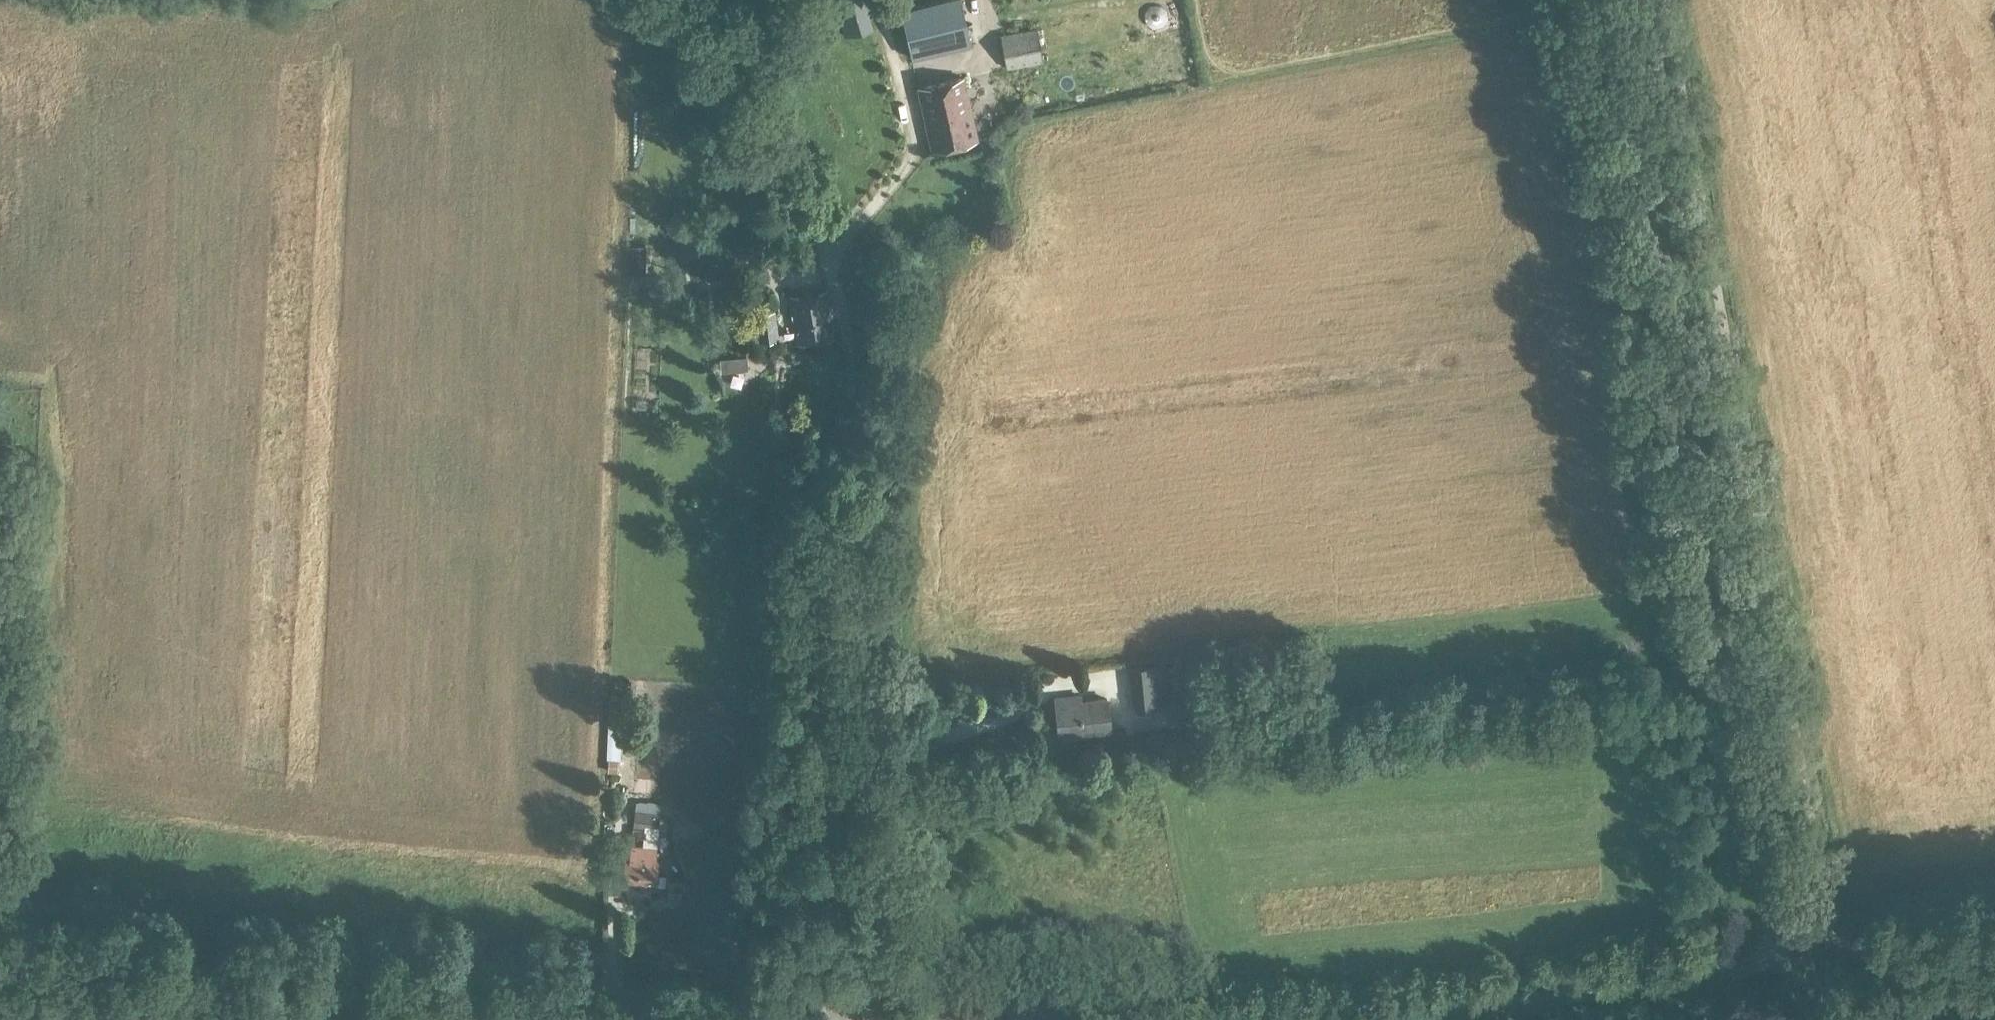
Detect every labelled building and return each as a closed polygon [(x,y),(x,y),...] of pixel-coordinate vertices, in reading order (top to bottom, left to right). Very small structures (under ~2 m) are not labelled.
[(846,33),(874,25),(867,0),(837,0),(846,33)] [(901,7),(912,57),(972,43),(964,0),(931,0),(901,7)] [(993,8),(997,25),(1006,23),(1002,5),(993,8)] [(1042,61),(1037,26),(1003,31),(1008,66),(1042,61)] [(964,75),(919,86),(933,147),(978,137),(964,75)] [(866,251),(854,254),(856,263),(869,260),(866,251)] [(702,262),(688,264),(691,280),(704,278),(702,262)] [(829,289),(791,295),(798,341),(836,335),(829,289)] [(759,313),(758,313),(761,342),(762,342),(779,339),(775,310),(758,312),(759,313)] [(731,358),(720,359),(721,372),(732,371),(731,358)] [(1169,661),(1129,665),(1134,711),(1173,706),(1169,661)] [(1633,685),(1621,686),(1622,698),(1635,696),(1633,685)] [(753,686),(753,696),(770,697),(770,687),(753,686)] [(1081,696),(1056,698),(1059,734),(1110,729),(1107,699),(1082,702),(1081,696)] [(635,809),(658,811),(659,802),(636,799),(635,809)] [(635,809),(633,827),(647,829),(658,830),(660,811),(658,811),(635,809)] [(647,829),(633,827),(632,835),(646,837),(647,829)] [(630,842),(629,857),(656,860),(657,845),(630,842)] [(656,860),(629,857),(626,856),(623,881),(656,885),(659,860),(656,860)]
